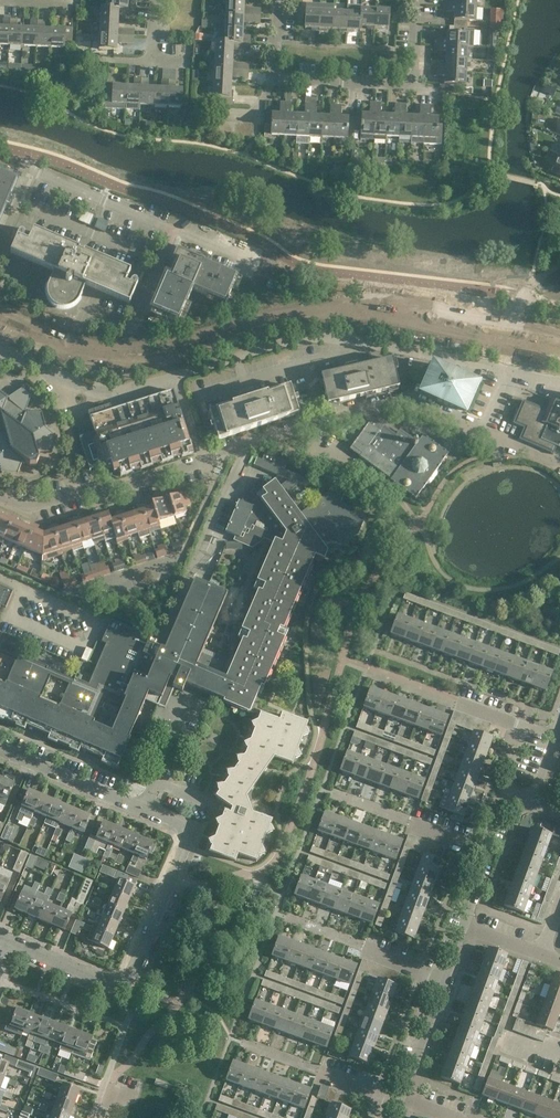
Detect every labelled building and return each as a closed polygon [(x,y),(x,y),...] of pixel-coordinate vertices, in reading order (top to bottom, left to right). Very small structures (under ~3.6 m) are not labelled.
[(136,2),(128,1),(128,0),(110,0),(110,7),(135,8),(136,2)] [(260,16),(260,9),(244,8),(244,2),(226,1),(226,14),(260,16)] [(319,31),(320,4),(306,3),(305,28),(313,28),(313,31),(319,31)] [(334,11),(334,5),(320,4),(319,31),(324,31),(324,29),(333,29),(334,11)] [(443,6),(443,11),(454,12),(454,26),(467,27),(467,20),(475,21),(476,8),(443,6)] [(135,8),(110,7),(101,7),(100,21),(118,22),(118,15),(135,16),(135,8)] [(360,13),(362,13),(361,26),(368,26),(368,29),(374,29),(375,9),(361,8),(360,13)] [(374,29),(379,30),(380,27),(388,27),(389,10),(375,9),(374,29)] [(333,29),(341,29),(341,32),(346,32),(347,12),(334,11),(333,29)] [(346,32),(352,33),(352,30),(361,30),(361,26),(362,13),(360,13),(347,12),(346,32)] [(136,14),(136,23),(145,23),(146,14),(136,14)] [(260,23),(260,16),(226,14),(219,14),(218,28),(243,29),(243,22),(260,23)] [(3,19),(2,27),(0,27),(0,44),(9,45),(10,19),(3,19)] [(22,46),(23,28),(17,28),(17,20),(10,19),(9,45),(22,46)] [(37,21),(30,20),(30,28),(23,28),(22,46),(36,46),(37,21)] [(51,29),(44,29),(44,21),(37,21),(36,46),(50,47),(51,29)] [(134,36),(134,29),(117,28),(118,22),(100,21),(99,35),(134,36)] [(434,39),(434,45),(467,46),(473,47),(474,30),(467,29),(467,27),(454,26),(453,33),(447,32),(446,40),(434,39)] [(64,42),(71,42),(72,28),(59,27),(59,30),(51,29),(50,47),(64,48),(64,42)] [(242,36),(243,29),(218,28),(218,41),(250,43),(250,36),(242,36)] [(134,36),(99,35),(99,49),(116,50),(117,43),(134,44),(134,36)] [(94,52),(94,41),(83,42),(83,52),(94,52)] [(250,43),(218,41),(215,41),(215,55),(232,56),(233,50),(250,50),(250,43)] [(434,45),(434,50),(446,51),(445,58),(467,59),(467,46),(434,45)] [(248,71),(249,64),(232,63),(232,56),(215,55),(214,69),(248,71)] [(445,58),(445,65),(433,65),(433,70),(466,72),(467,59),(445,58)] [(231,84),(231,77),(248,78),(248,71),(214,69),(213,83),(231,84)] [(433,70),(432,75),(444,76),(444,84),(465,85),(466,72),(433,70)] [(141,79),(134,78),(133,86),(127,86),(126,104),(140,104),(141,79)] [(154,87),(148,87),(148,79),(141,79),(140,104),(153,105),(154,87)] [(168,80),(161,80),(161,88),(154,87),(153,105),(167,106),(168,80)] [(167,106),(181,107),(182,89),(175,89),(176,81),(168,80),(167,106)] [(106,82),(104,109),(125,110),(126,104),(127,86),(119,86),(119,83),(106,82)] [(212,97),(218,97),(218,104),(232,105),(233,92),(230,92),(231,84),(213,83),(212,97)] [(235,92),(235,101),(255,100),(255,91),(235,92)] [(264,124),(264,138),(271,138),(271,135),(284,135),(285,102),(280,102),(279,114),(272,113),(271,125),(264,124)] [(297,115),(290,114),(291,102),(285,102),(284,135),(296,136),(297,115)] [(354,131),(360,131),(360,140),(373,141),(375,102),(370,102),(369,114),(361,114),(361,118),(355,118),(354,131)] [(375,102),(373,141),(385,142),(386,136),(387,115),(380,115),(381,103),(375,102)] [(305,103),(304,115),(297,115),(296,136),(309,137),(310,103),(305,103)] [(322,116),(315,116),(316,104),(310,103),(309,137),(321,137),(322,116)] [(400,104),(395,103),(394,115),(387,115),(386,136),(398,137),(400,104)] [(335,105),(330,104),(329,116),(322,116),(321,137),(334,138),(335,105)] [(412,116),(405,116),(406,104),(400,104),(398,137),(411,138),(412,116)] [(355,118),(340,117),(341,105),(335,105),(334,138),(347,139),(347,131),(354,131),(355,118)] [(411,143),(423,144),(424,138),(425,105),(420,105),(419,117),(412,116),(411,138),(411,143)] [(424,138),(423,144),(441,145),(442,125),(437,125),(438,118),(430,117),(431,105),(425,105),(424,138)] [(12,179),(5,176),(0,174),(0,220),(8,202),(10,202),(11,202),(11,201),(11,200),(9,199),(17,181),(12,179)] [(84,219),(82,227),(91,230),(93,222),(84,219)] [(83,252),(83,254),(82,256),(77,254),(79,250),(32,230),(27,242),(23,240),(24,237),(24,236),(24,235),(24,234),(23,233),(22,233),(21,233),(20,233),(19,233),(18,234),(18,235),(10,253),(53,272),(47,286),(47,287),(47,288),(46,289),(46,291),(46,293),(46,294),(46,295),(47,298),(47,299),(48,300),(49,301),(49,302),(51,304),(53,306),(54,307),(55,307),(57,308),(60,309),(61,309),(64,309),(66,309),(68,309),(69,308),(70,308),(72,307),(73,306),(74,306),(75,305),(76,303),(77,303),(78,302),(79,300),(85,286),(129,304),(137,286),(137,285),(137,284),(137,283),(136,282),(135,281),(134,281),(133,281),(132,281),(131,281),(131,282),(130,283),(129,286),(125,284),(130,272),(83,252)] [(152,247),(155,248),(157,244),(157,243),(148,240),(146,244),(149,245),(152,247)] [(237,275),(188,254),(176,249),(150,310),(162,315),(178,322),(192,289),(225,303),(237,275)] [(269,280),(266,286),(272,288),(274,282),(269,280)] [(344,369),(345,370),(321,376),(327,404),(399,388),(396,376),(399,375),(398,370),(395,371),(392,359),(356,367),(356,366),(355,365),(355,364),(354,363),(353,363),(351,363),(350,363),(349,363),(348,363),(347,364),(346,365),(345,366),(345,367),(344,368),(344,369)] [(451,371),(451,372),(433,364),(421,391),(438,399),(437,402),(447,406),(448,403),(466,411),(478,384),(460,376),(460,375),(460,374),(460,373),(459,372),(458,371),(457,370),(456,370),(455,370),(454,370),(453,370),(452,370),(452,371),(451,371)] [(299,414),(295,402),(298,401),(297,396),(294,397),(290,386),(255,397),(255,396),(254,395),(253,394),(252,393),(251,393),(250,392),(249,392),(248,393),(247,393),(245,394),(245,395),(244,396),(243,397),(243,398),(243,399),(243,400),(209,412),(213,423),(209,424),(211,429),(214,428),(218,440),(299,414)] [(47,428),(46,428),(46,429),(41,412),(40,412),(40,413),(38,411),(37,412),(38,412),(37,413),(35,411),(35,412),(34,413),(32,411),(32,412),(30,411),(29,411),(30,412),(29,412),(27,411),(27,412),(26,411),(25,411),(31,397),(23,391),(19,397),(15,394),(8,398),(8,397),(7,396),(6,396),(5,394),(5,395),(4,395),(3,392),(3,393),(2,393),(1,391),(0,391),(0,466),(0,468),(1,469),(0,469),(0,470),(1,471),(1,472),(1,471),(0,472),(1,473),(17,474),(22,463),(23,463),(24,463),(25,462),(29,465),(36,466),(38,460),(37,455),(38,455),(38,454),(39,453),(39,452),(39,451),(51,452),(57,438),(57,436),(56,436),(56,437),(55,437),(55,434),(54,435),(53,435),(53,433),(52,433),(51,434),(51,431),(50,431),(50,432),(49,432),(49,429),(48,430),(47,430),(47,428)] [(173,391),(167,393),(111,411),(109,405),(88,412),(95,433),(79,438),(89,469),(101,466),(101,467),(120,477),(193,453),(173,391)] [(559,404),(549,399),(544,410),(522,400),(512,424),(523,428),(518,439),(553,454),(557,443),(559,444),(559,403),(559,404)] [(431,481),(436,474),(436,470),(441,464),(441,463),(448,454),(423,435),(417,443),(417,442),(415,440),(413,441),(401,432),(397,437),(374,420),(370,425),(368,423),(349,449),(359,456),(360,457),(391,479),(390,480),(415,499),(422,489),(428,482),(430,482),(431,481)] [(254,465),(288,480),(300,485),(308,479),(284,469),(287,462),(265,452),(262,460),(257,458),(254,465)] [(201,653),(196,665),(236,682),(233,688),(228,685),(222,699),(248,710),(260,714),(279,720),(280,717),(254,708),(264,685),(262,684),(282,637),(276,635),(279,628),(281,628),(308,566),(307,565),(312,555),(324,560),(327,552),(331,554),(334,547),(338,549),(341,542),(345,544),(347,537),(351,539),(354,532),(358,534),(363,522),(359,520),(363,513),(344,504),(342,506),(340,503),(343,496),(330,491),(326,494),(329,498),(305,516),(307,518),(304,521),(275,481),(266,487),(260,479),(253,484),(254,486),(246,493),(241,501),(238,500),(225,532),(240,538),(242,533),(245,534),(247,529),(250,530),(252,526),(255,527),(257,522),(264,525),(263,528),(267,530),(266,532),(270,534),(268,540),(275,543),(259,582),(265,585),(262,592),(260,591),(243,631),(249,633),(246,640),(245,640),(231,672),(221,668),(223,663),(201,653)] [(201,486),(194,488),(196,494),(204,491),(201,486)] [(175,516),(186,513),(184,507),(190,505),(186,492),(169,497),(175,516)] [(169,497),(151,503),(152,507),(153,507),(158,522),(158,521),(175,516),(169,497)] [(148,529),(160,526),(158,521),(158,522),(153,507),(152,507),(146,509),(145,505),(141,506),(148,529)] [(138,512),(131,514),(138,533),(139,538),(150,535),(148,529),(141,506),(137,507),(138,512)] [(99,511),(95,512),(103,536),(104,539),(105,541),(115,538),(113,532),(114,532),(110,521),(108,513),(101,516),(99,511)] [(93,518),(86,520),(92,539),(93,543),(104,539),(103,536),(95,512),(91,514),(93,518)] [(131,514),(125,516),(123,512),(119,513),(127,536),(138,533),(131,514)] [(110,521),(114,532),(113,532),(115,538),(116,540),(117,543),(128,540),(127,536),(119,513),(115,514),(117,519),(110,521)] [(2,544),(4,539),(14,516),(10,515),(8,519),(2,516),(0,520),(0,543),(2,544)] [(22,525),(16,522),(18,518),(14,516),(4,539),(15,543),(22,525)] [(86,520),(79,522),(78,518),(74,519),(81,543),(92,539),(86,520)] [(71,525),(65,527),(71,546),(72,550),(72,552),(83,548),(81,543),(74,519),(70,521),(71,525)] [(22,525),(15,543),(25,548),(35,525),(31,524),(29,528),(22,525)] [(37,531),(39,527),(35,525),(25,548),(42,555),(43,534),(37,531)] [(57,525),(53,526),(60,550),(61,553),(72,550),(71,546),(65,527),(58,529),(57,525)] [(42,555),(42,561),(61,554),(61,553),(60,550),(53,526),(49,528),(50,532),(43,534),(42,555)] [(182,541),(171,544),(173,550),(174,552),(181,550),(183,547),(183,545),(182,541)] [(158,550),(155,551),(157,558),(168,555),(164,544),(157,546),(158,550)] [(155,551),(144,554),(144,555),(146,561),(157,558),(155,551)] [(133,556),(136,565),(146,561),(144,555),(140,557),(139,554),(133,556)] [(112,564),(114,572),(125,568),(121,558),(114,560),(115,563),(112,564)] [(105,567),(104,561),(100,563),(104,575),(110,573),(108,567),(105,567)] [(104,575),(100,563),(93,565),(95,571),(91,572),(93,579),(104,575)] [(28,569),(18,565),(17,565),(16,569),(26,573),(28,569)] [(71,586),(70,582),(68,577),(66,571),(59,574),(64,588),(71,586)] [(93,579),(91,572),(80,576),(82,582),(93,579)] [(74,575),(68,577),(70,582),(71,586),(77,584),(75,580),(74,575)] [(194,579),(171,635),(203,649),(227,593),(194,579)] [(0,605),(6,608),(13,591),(0,585),(0,606),(0,605)] [(405,593),(403,599),(412,602),(414,596),(405,593)] [(418,597),(416,603),(425,607),(427,601),(418,597)] [(431,602),(429,608),(438,611),(440,605),(431,602)] [(444,607),(442,613),(451,616),(453,610),(444,607)] [(457,612),(455,618),(464,621),(466,615),(457,612)] [(397,614),(390,634),(403,638),(410,619),(397,614)] [(470,616),(468,622),(476,626),(479,620),(470,616)] [(3,721),(4,719),(16,724),(15,726),(24,730),(26,725),(49,735),(47,740),(57,744),(57,742),(69,747),(69,749),(78,753),(80,748),(103,758),(101,763),(110,767),(111,765),(118,768),(130,738),(129,738),(145,700),(158,705),(167,684),(182,691),(185,684),(222,699),(228,685),(233,688),(236,682),(196,665),(201,653),(203,649),(171,635),(165,649),(140,638),(143,633),(111,619),(101,642),(106,644),(89,684),(77,679),(76,681),(47,669),(48,666),(24,656),(23,658),(0,649),(0,719),(3,721)] [(416,643),(423,624),(410,619),(403,638),(416,643)] [(483,621),(481,627),(489,630),(492,624),(483,621)] [(152,631),(155,626),(148,623),(146,628),(152,631)] [(429,648),(436,629),(423,624),(416,643),(429,648)] [(496,626),(493,632),(502,635),(504,629),(496,626)] [(442,653),(449,634),(436,629),(429,648),(442,653)] [(509,631),(506,637),(515,640),(517,634),(509,631)] [(462,638),(449,634),(442,653),(455,657),(462,638)] [(521,636),(519,641),(528,645),(530,639),(521,636)] [(475,643),(462,638),(455,657),(468,662),(475,643)] [(534,640),(532,646),(541,649),(543,644),(534,640)] [(488,648),(475,643),(468,662),(480,667),(488,648)] [(547,645),(545,651),(554,654),(556,648),(547,645)] [(500,653),(488,648),(480,667),(493,672),(500,653)] [(513,657),(500,653),(493,672),(506,676),(513,657)] [(526,662),(513,657),(506,676),(519,681),(526,662)] [(539,667),(526,662),(519,681),(532,686),(539,667)] [(532,686),(545,691),(552,672),(539,667),(532,686)] [(370,688),(363,707),(376,712),(383,692),(370,688)] [(376,712),(389,716),(396,697),(383,692),(376,712)] [(389,716),(402,721),(409,702),(396,697),(389,716)] [(402,721),(415,726),(422,707),(409,702),(402,721)] [(415,726),(428,731),(435,712),(422,707),(415,726)] [(460,712),(454,710),(449,722),(455,725),(460,712)] [(428,731),(441,736),(448,716),(435,712),(428,731)] [(460,712),(455,725),(462,727),(466,715),(460,712)] [(297,750),(299,743),(301,737),(308,734),(306,729),(304,729),(306,723),(281,714),(280,717),(279,720),(260,714),(257,721),(251,724),(253,728),(255,729),(250,741),(244,744),(246,748),(247,749),(245,754),(244,756),(237,758),(238,763),(239,763),(234,771),(227,772),(228,777),(229,778),(224,784),(217,786),(218,791),(219,792),(215,797),(227,805),(222,818),(215,821),(218,826),(219,826),(215,838),(208,841),(210,845),(212,846),(210,852),(235,861),(237,854),(256,861),(258,855),(260,856),(264,854),(261,847),(266,834),(272,831),(270,826),(269,826),(271,820),(252,813),(245,797),(273,757),(292,764),(294,758),(295,758),(300,756),(297,750)] [(462,727),(468,729),(472,717),(466,715),(462,727)] [(468,729),(473,731),(474,731),(478,719),(472,717),(468,729)] [(478,719),(474,731),(480,734),(485,721),(478,719)] [(486,736),(491,724),(485,721),(480,734),(486,736)] [(362,723),(360,729),(369,732),(371,727),(362,723)] [(448,726),(444,736),(450,738),(454,728),(448,726)] [(375,728),(372,734),(381,737),(384,731),(375,728)] [(354,731),(352,737),(362,740),(364,734),(354,731)] [(468,745),(486,751),(487,752),(490,745),(488,745),(491,738),(486,736),(480,734),(474,731),(473,731),(468,745)] [(388,733),(385,739),(394,742),(397,736),(388,733)] [(367,736),(365,741),(375,745),(377,739),(367,736)] [(401,737),(398,743),(407,747),(410,741),(401,737)] [(443,739),(440,749),(445,751),(449,741),(443,739)] [(380,740),(378,746),(387,749),(390,744),(380,740)] [(414,742),(411,748),(420,751),(423,746),(414,742)] [(393,745),(391,751),(400,754),(402,748),(393,745)] [(463,758),(481,764),(482,765),(485,758),(483,758),(486,751),(468,745),(463,758)] [(426,747),(424,753),(433,756),(436,750),(426,747)] [(406,750),(404,756),(413,759),(415,753),(406,750)] [(360,756),(347,751),(340,771),(353,775),(360,756)] [(438,752),(435,762),(441,764),(444,754),(438,752)] [(419,755),(417,760),(426,764),(428,758),(419,755)] [(373,761),(360,756),(353,775),(366,780),(373,761)] [(459,771),(476,777),(478,778),(480,771),(479,770),(481,764),(463,758),(459,771)] [(379,785),(386,766),(373,761),(366,780),(379,785)] [(434,765),(430,775),(436,777),(439,767),(434,765)] [(392,790),(399,771),(386,766),(379,785),(392,790)] [(412,775),(399,771),(392,790),(405,795),(412,775)] [(454,783),(471,790),(473,791),(475,784),(474,783),(476,777),(459,771),(454,783)] [(418,799),(425,780),(412,775),(405,795),(418,799)] [(4,806),(14,783),(2,778),(0,782),(0,804),(4,806)] [(429,778),(425,787),(431,790),(435,780),(429,778)] [(449,796),(467,803),(468,803),(471,797),(469,796),(471,790),(454,783),(449,796)] [(29,790),(16,819),(21,821),(24,814),(31,817),(32,817),(34,811),(41,795),(29,790)] [(424,791),(421,800),(426,803),(430,793),(424,791)] [(46,817),(54,800),(41,795),(34,811),(46,817)] [(449,796),(444,809),(463,816),(466,810),(464,809),(467,803),(449,796)] [(56,828),(57,828),(59,822),(66,806),(54,800),(46,817),(44,823),(56,828)] [(66,806),(59,822),(71,827),(78,811),(66,806)] [(84,833),(91,816),(78,811),(71,827),(84,833)] [(337,817),(324,812),(317,831),(330,836),(337,817)] [(32,817),(31,817),(28,824),(33,826),(37,819),(32,817)] [(337,817),(330,836),(343,841),(350,822),(337,817)] [(99,847),(106,850),(106,849),(109,843),(116,827),(103,822),(90,851),(97,854),(99,847)] [(350,822),(343,841),(356,846),(363,826),(350,822)] [(0,838),(8,841),(13,828),(6,824),(0,838)] [(356,846),(369,850),(376,831),(363,826),(356,846)] [(121,848),(128,832),(116,827),(109,843),(121,848)] [(57,828),(56,828),(53,835),(59,837),(62,830),(57,828)] [(551,835),(532,828),(527,841),(547,848),(551,835)] [(369,850),(382,855),(389,836),(376,831),(369,850)] [(133,854),(140,837),(128,832),(121,848),(133,854)] [(71,843),(74,835),(69,833),(66,840),(71,843)] [(414,837),(408,835),(404,847),(409,849),(410,849),(414,837)] [(382,855),(395,860),(402,841),(389,836),(382,855)] [(153,843),(140,837),(133,854),(134,854),(131,861),(136,863),(139,856),(146,859),(149,853),(152,854),(155,846),(152,845),(153,843)] [(414,837),(410,849),(416,851),(420,839),(414,837)] [(420,839),(416,851),(422,854),(426,841),(420,839)] [(422,854),(423,854),(428,856),(433,844),(426,841),(422,854)] [(523,854),(542,861),(547,848),(527,841),(523,854)] [(9,846),(2,844),(0,848),(0,850),(6,852),(9,846)] [(433,844),(428,856),(434,858),(439,846),(433,844)] [(440,861),(445,848),(439,846),(434,858),(440,861)] [(35,853),(44,857),(47,850),(38,847),(35,853)] [(315,848),(313,853),(323,857),(325,851),(315,848)] [(106,849),(106,850),(103,857),(108,859),(111,851),(106,849)] [(21,851),(13,870),(20,873),(28,854),(21,851)] [(402,851),(398,861),(404,863),(408,853),(402,851)] [(328,853),(326,858),(336,862),(338,856),(328,853)] [(24,868),(32,871),(37,857),(30,854),(24,868)] [(74,854),(68,867),(75,870),(81,857),(74,854)] [(115,862),(120,864),(124,857),(118,854),(115,862)] [(418,868),(436,874),(437,875),(440,868),(438,868),(441,861),(440,861),(434,858),(428,856),(423,854),(418,868)] [(518,867),(537,874),(542,861),(523,854),(518,867)] [(308,855),(306,861),(316,865),(318,859),(308,855)] [(82,873),(88,860),(81,857),(75,870),(82,873)] [(341,857),(339,863),(348,867),(351,861),(341,857)] [(321,860),(319,866),(329,870),(331,864),(321,860)] [(354,862),(352,868),(361,871),(364,866),(354,862)] [(397,864),(394,873),(400,876),(403,867),(397,864)] [(128,876),(103,865),(100,872),(118,880),(113,892),(129,899),(134,886),(125,882),(128,876)] [(334,865),(332,871),(342,874),(344,868),(334,865)] [(128,866),(125,872),(138,878),(141,871),(128,866)] [(367,867),(365,873),(374,876),(376,871),(367,867)] [(513,880),(532,887),(537,874),(518,867),(513,880)] [(413,881),(431,887),(432,888),(435,881),(433,880),(436,874),(418,868),(413,881)] [(347,870),(345,876),(355,879),(357,873),(347,870)] [(0,902),(10,879),(12,873),(8,871),(7,871),(5,877),(0,875),(0,902)] [(380,872),(378,877),(387,881),(389,875),(380,872)] [(360,874),(358,880),(368,884),(370,878),(360,874)] [(314,881),(301,876),(294,895),(307,900),(314,881)] [(392,877),(389,886),(395,888),(398,879),(392,877)] [(93,881),(85,878),(80,892),(87,895),(93,881)] [(373,879),(371,885),(381,888),(383,883),(373,879)] [(551,879),(548,888),(554,891),(557,881),(551,879)] [(508,893),(528,900),(532,887),(513,880),(508,893)] [(327,885),(314,881),(307,900),(320,905),(327,885)] [(409,894),(426,900),(428,901),(430,894),(429,893),(431,887),(413,881),(409,894)] [(37,891),(40,884),(34,882),(31,889),(24,886),(15,909),(27,914),(37,891)] [(340,890),(327,885),(320,905),(333,909),(340,890)] [(99,887),(97,892),(104,895),(107,890),(99,887)] [(52,890),(47,888),(44,894),(37,891),(27,914),(40,919),(46,903),(52,890)] [(59,892),(56,900),(61,902),(64,895),(66,891),(61,888),(59,892)] [(353,895),(340,890),(333,909),(346,914),(353,895)] [(388,890),(384,899),(390,901),(394,892),(388,890)] [(58,908),(51,924),(64,930),(76,903),(82,906),(87,895),(80,892),(76,900),(71,898),(66,912),(58,908)] [(108,905),(124,912),(129,899),(113,892),(108,905)] [(546,892),(543,901),(549,903),(552,894),(546,892)] [(504,906),(523,913),(528,900),(508,893),(504,906)] [(404,906),(421,913),(423,913),(425,907),(424,906),(426,900),(409,894),(404,906)] [(366,900),(353,895),(346,914),(359,919),(366,900)] [(395,895),(391,907),(397,909),(400,896),(395,895)] [(94,899),(92,904),(99,907),(102,902),(94,899)] [(372,924),(379,905),(366,900),(359,919),(372,924)] [(51,924),(58,908),(46,903),(40,919),(51,924)] [(383,903),(380,912),(385,914),(389,905),(383,903)] [(118,924),(124,912),(108,905),(102,917),(118,924)] [(542,905),(538,914),(544,916),(548,907),(542,905)] [(399,919),(417,926),(418,926),(421,920),(419,919),(421,913),(404,906),(399,919)] [(89,912),(86,917),(94,920),(96,915),(89,912)] [(378,916),(375,925),(381,927),(384,918),(378,916)] [(97,929),(113,936),(118,924),(102,917),(97,929)] [(399,919),(394,932),(414,939),(416,932),(414,932),(417,926),(399,919)] [(87,940),(108,949),(113,936),(97,929),(76,920),(71,933),(77,935),(81,928),(90,932),(87,940)] [(279,936),(272,956),(284,960),(292,941),(279,936)] [(284,960),(297,965),(305,946),(292,941),(284,960)] [(297,965),(310,970),(318,951),(305,946),(297,965)] [(507,955),(488,948),(483,961),(502,968),(507,955)] [(310,970),(323,975),(330,956),(318,951),(310,970)] [(323,975),(336,980),(343,960),(330,956),(323,975)] [(358,972),(363,974),(364,974),(368,961),(362,959),(358,972)] [(343,960),(336,980),(349,984),(356,965),(343,960)] [(364,974),(370,976),(374,964),(368,961),(364,974)] [(478,974),(498,981),(502,968),(483,961),(478,974)] [(522,961),(519,970),(525,972),(528,963),(522,961)] [(370,976),(376,978),(381,966),(374,964),(370,976)] [(531,964),(528,973),(532,975),(536,966),(531,964)] [(377,979),(382,981),(387,968),(381,966),(376,978),(377,979)] [(387,968),(382,981),(388,983),(393,970),(387,968)] [(393,970),(388,983),(394,985),(399,973),(393,970)] [(270,972),(268,978),(277,981),(279,975),(270,972)] [(559,989),(559,975),(555,973),(550,986),(559,989)] [(478,974),(474,987),(493,994),(498,981),(478,974)] [(517,974),(514,983),(520,985),(523,976),(517,974)] [(356,975),(353,985),(358,987),(362,978),(356,975)] [(283,977),(281,982),(290,986),(292,980),(283,977)] [(526,977),(523,987),(528,988),(531,979),(526,977)] [(263,979),(261,985),(270,989),(272,983),(263,979)] [(395,985),(394,985),(388,983),(382,981),(377,979),(372,992),(390,999),(391,999),(394,992),(392,992),(395,985)] [(296,981),(294,987),(303,991),(305,985),(296,981)] [(276,984),(274,990),(283,993),(285,988),(276,984)] [(309,986),(307,992),(316,995),(318,990),(309,986)] [(540,997),(545,999),(559,1004),(559,989),(550,986),(548,993),(543,991),(540,997)] [(474,987),(469,1000),(488,1007),(493,994),(474,987)] [(513,987),(509,996),(515,998),(518,989),(513,987)] [(289,989),(287,995),(296,998),(298,992),(289,989)] [(351,989),(348,998),(354,1000),(357,991),(351,989)] [(522,990),(518,999),(523,1001),(526,992),(522,990)] [(322,991),(320,997),(329,1000),(331,994),(322,991)] [(372,992),(367,1005),(385,1011),(387,1012),(389,1005),(387,1005),(390,999),(372,992)] [(302,994),(299,1000),(309,1003),(311,997),(302,994)] [(335,996),(333,1002),(342,1005),(344,999),(335,996)] [(315,999),(312,1004),(322,1008),(324,1002),(315,999)] [(508,999),(505,1009),(510,1011),(514,1002),(508,999)] [(557,1018),(559,1010),(559,1004),(545,999),(541,1012),(557,1018)] [(261,1024),(268,1005),(255,1000),(248,1019),(261,1024)] [(469,1000),(464,1013),(483,1020),(488,1007),(469,1000)] [(347,1001),(343,1011),(349,1013),(352,1003),(347,1001)] [(328,1003),(325,1009),(334,1013),(337,1007),(328,1003)] [(517,1003),(513,1012),(518,1014),(522,1005),(517,1003)] [(268,1005),(261,1024),(274,1029),(281,1010),(268,1005)] [(367,1005),(363,1018),(380,1024),(382,1025),(384,1018),(383,1018),(385,1011),(367,1005)] [(7,1024),(5,1030),(21,1036),(23,1030),(29,1014),(25,1012),(24,1012),(25,1010),(17,1007),(17,1009),(16,1009),(14,1016),(10,1025),(7,1024)] [(281,1010),(274,1029),(287,1034),(294,1015),(281,1010)] [(503,1012),(500,1021),(506,1024),(509,1015),(503,1012)] [(536,1025),(541,1027),(548,1029),(553,1031),(557,1018),(541,1012),(536,1025)] [(464,1013),(459,1025),(479,1033),(483,1020),(464,1013)] [(29,1014),(23,1030),(30,1033),(28,1039),(28,1040),(26,1046),(31,1048),(36,1035),(42,1019),(29,1014)] [(342,1014),(338,1023),(344,1026),(348,1016),(342,1014)] [(300,1039),(307,1019),(294,1015),(287,1034),(300,1039)] [(42,1019),(36,1035),(43,1037),(40,1044),(41,1044),(38,1051),(43,1053),(46,1046),(48,1040),(54,1023),(50,1022),(50,1020),(42,1017),(42,1019)] [(363,1018),(358,1031),(376,1037),(377,1038),(380,1031),(378,1031),(380,1024),(363,1018)] [(512,1030),(518,1033),(523,1020),(517,1018),(512,1030)] [(313,1043),(320,1024),(307,1019),(300,1039),(313,1043)] [(523,1020),(518,1033),(525,1035),(529,1022),(523,1020)] [(529,1022),(525,1035),(531,1037),(535,1025),(529,1022)] [(48,1040),(61,1044),(67,1028),(54,1023),(48,1040)] [(333,1029),(320,1024),(313,1043),(326,1048),(333,1029)] [(459,1025),(455,1038),(474,1045),(479,1033),(459,1025)] [(498,1025),(495,1034),(499,1036),(501,1037),(504,1027),(498,1025)] [(537,1039),(541,1027),(536,1025),(535,1025),(531,1037),(537,1039)] [(337,1027),(334,1036),(339,1039),(343,1029),(337,1027)] [(548,1029),(541,1027),(537,1039),(543,1042),(548,1029)] [(61,1044),(59,1049),(72,1054),(74,1049),(73,1049),(79,1033),(67,1028),(61,1044)] [(358,1031),(353,1044),(371,1050),(372,1051),(375,1044),(373,1043),(376,1037),(358,1031)] [(73,1049),(74,1049),(72,1054),(90,1061),(97,1041),(92,1039),(92,1037),(79,1033),(73,1049)] [(455,1038),(450,1051),(469,1058),(474,1045),(455,1038)] [(492,1038),(489,1047),(495,1049),(498,1040),(492,1038)] [(332,1040),(329,1049),(335,1051),(338,1042),(332,1040)] [(16,1049),(0,1043),(0,1051),(14,1056),(16,1049)] [(371,1050),(353,1044),(349,1056),(368,1063),(370,1057),(369,1056),(371,1050)] [(16,1049),(14,1056),(20,1058),(22,1051),(16,1049)] [(450,1051),(445,1064),(464,1071),(469,1058),(450,1051)] [(487,1051),(484,1060),(490,1062),(493,1053),(487,1051)] [(500,1056),(498,1061),(499,1061),(508,1064),(509,1059),(500,1056)] [(18,1060),(15,1067),(33,1074),(36,1067),(18,1060)] [(4,1076),(8,1064),(0,1061),(0,1075),(4,1076)] [(233,1061),(226,1080),(239,1085),(246,1066),(233,1061)] [(513,1061),(511,1065),(521,1069),(522,1064),(513,1061)] [(464,1071),(445,1064),(440,1077),(460,1084),(464,1071)] [(483,1064),(479,1073),(485,1075),(488,1066),(483,1064)] [(60,1065),(58,1072),(64,1074),(67,1067),(60,1065)] [(525,1065),(524,1070),(533,1074),(535,1069),(525,1065)] [(252,1090),(259,1070),(246,1066),(239,1085),(252,1090)] [(64,1074),(82,1081),(85,1074),(67,1067),(64,1074)] [(488,1079),(482,1095),(495,1100),(501,1083),(503,1077),(505,1069),(499,1067),(496,1074),(490,1072),(488,1079)] [(39,1068),(37,1074),(55,1081),(57,1074),(39,1068)] [(265,1094),(272,1075),(259,1070),(252,1090),(265,1094)] [(539,1070),(537,1075),(546,1079),(548,1074),(539,1070)] [(5,1091),(8,1084),(10,1079),(4,1076),(0,1075),(0,1089),(5,1091)] [(285,1080),(272,1075),(265,1094),(278,1099),(285,1080)] [(550,1080),(559,1083),(559,1081),(559,1078),(551,1075),(550,1080)] [(480,1087),(484,1079),(478,1076),(475,1085),(480,1087)] [(154,1084),(166,1089),(168,1083),(156,1079),(154,1084)] [(291,1104),(298,1085),(285,1080),(278,1099),(291,1104)] [(501,1083),(495,1100),(508,1105),(514,1088),(501,1083)] [(58,1096),(75,1102),(79,1090),(63,1084),(58,1096)] [(311,1090),(298,1085),(291,1104),(303,1109),(311,1090)] [(323,1100),(328,1088),(321,1085),(316,1097),(323,1100)] [(330,1103),(335,1090),(328,1088),(323,1100),(330,1103)] [(514,1088),(508,1105),(521,1109),(527,1093),(514,1088)] [(331,1103),(337,1105),(341,1093),(335,1090),(330,1103),(331,1103)] [(337,1105),(342,1107),(347,1095),(341,1093),(337,1105)] [(527,1093),(521,1109),(533,1114),(540,1098),(527,1093)] [(347,1095),(342,1107),(348,1109),(353,1097),(347,1095)] [(70,1115),(75,1102),(58,1096),(53,1109),(70,1115)] [(224,1096),(222,1102),(231,1105),(233,1100),(224,1096)] [(533,1114),(544,1117),(547,1117),(552,1102),(540,1098),(533,1114)] [(310,1100),(307,1109),(313,1111),(316,1102),(310,1100)] [(237,1101),(235,1107),(244,1110),(246,1104),(237,1101)] [(547,1117),(559,1117),(559,1105),(552,1102),(547,1117)] [(348,1109),(342,1107),(337,1105),(331,1103),(326,1117),(330,1117),(348,1117),(346,1116),(349,1109),(348,1109)] [(217,1104),(215,1110),(224,1113),(226,1107),(217,1104)] [(250,1106),(248,1112),(257,1115),(259,1109),(250,1106)] [(70,1115),(53,1109),(50,1117),(69,1117),(70,1115)] [(230,1109),(228,1114),(237,1117),(239,1112),(230,1109)]
